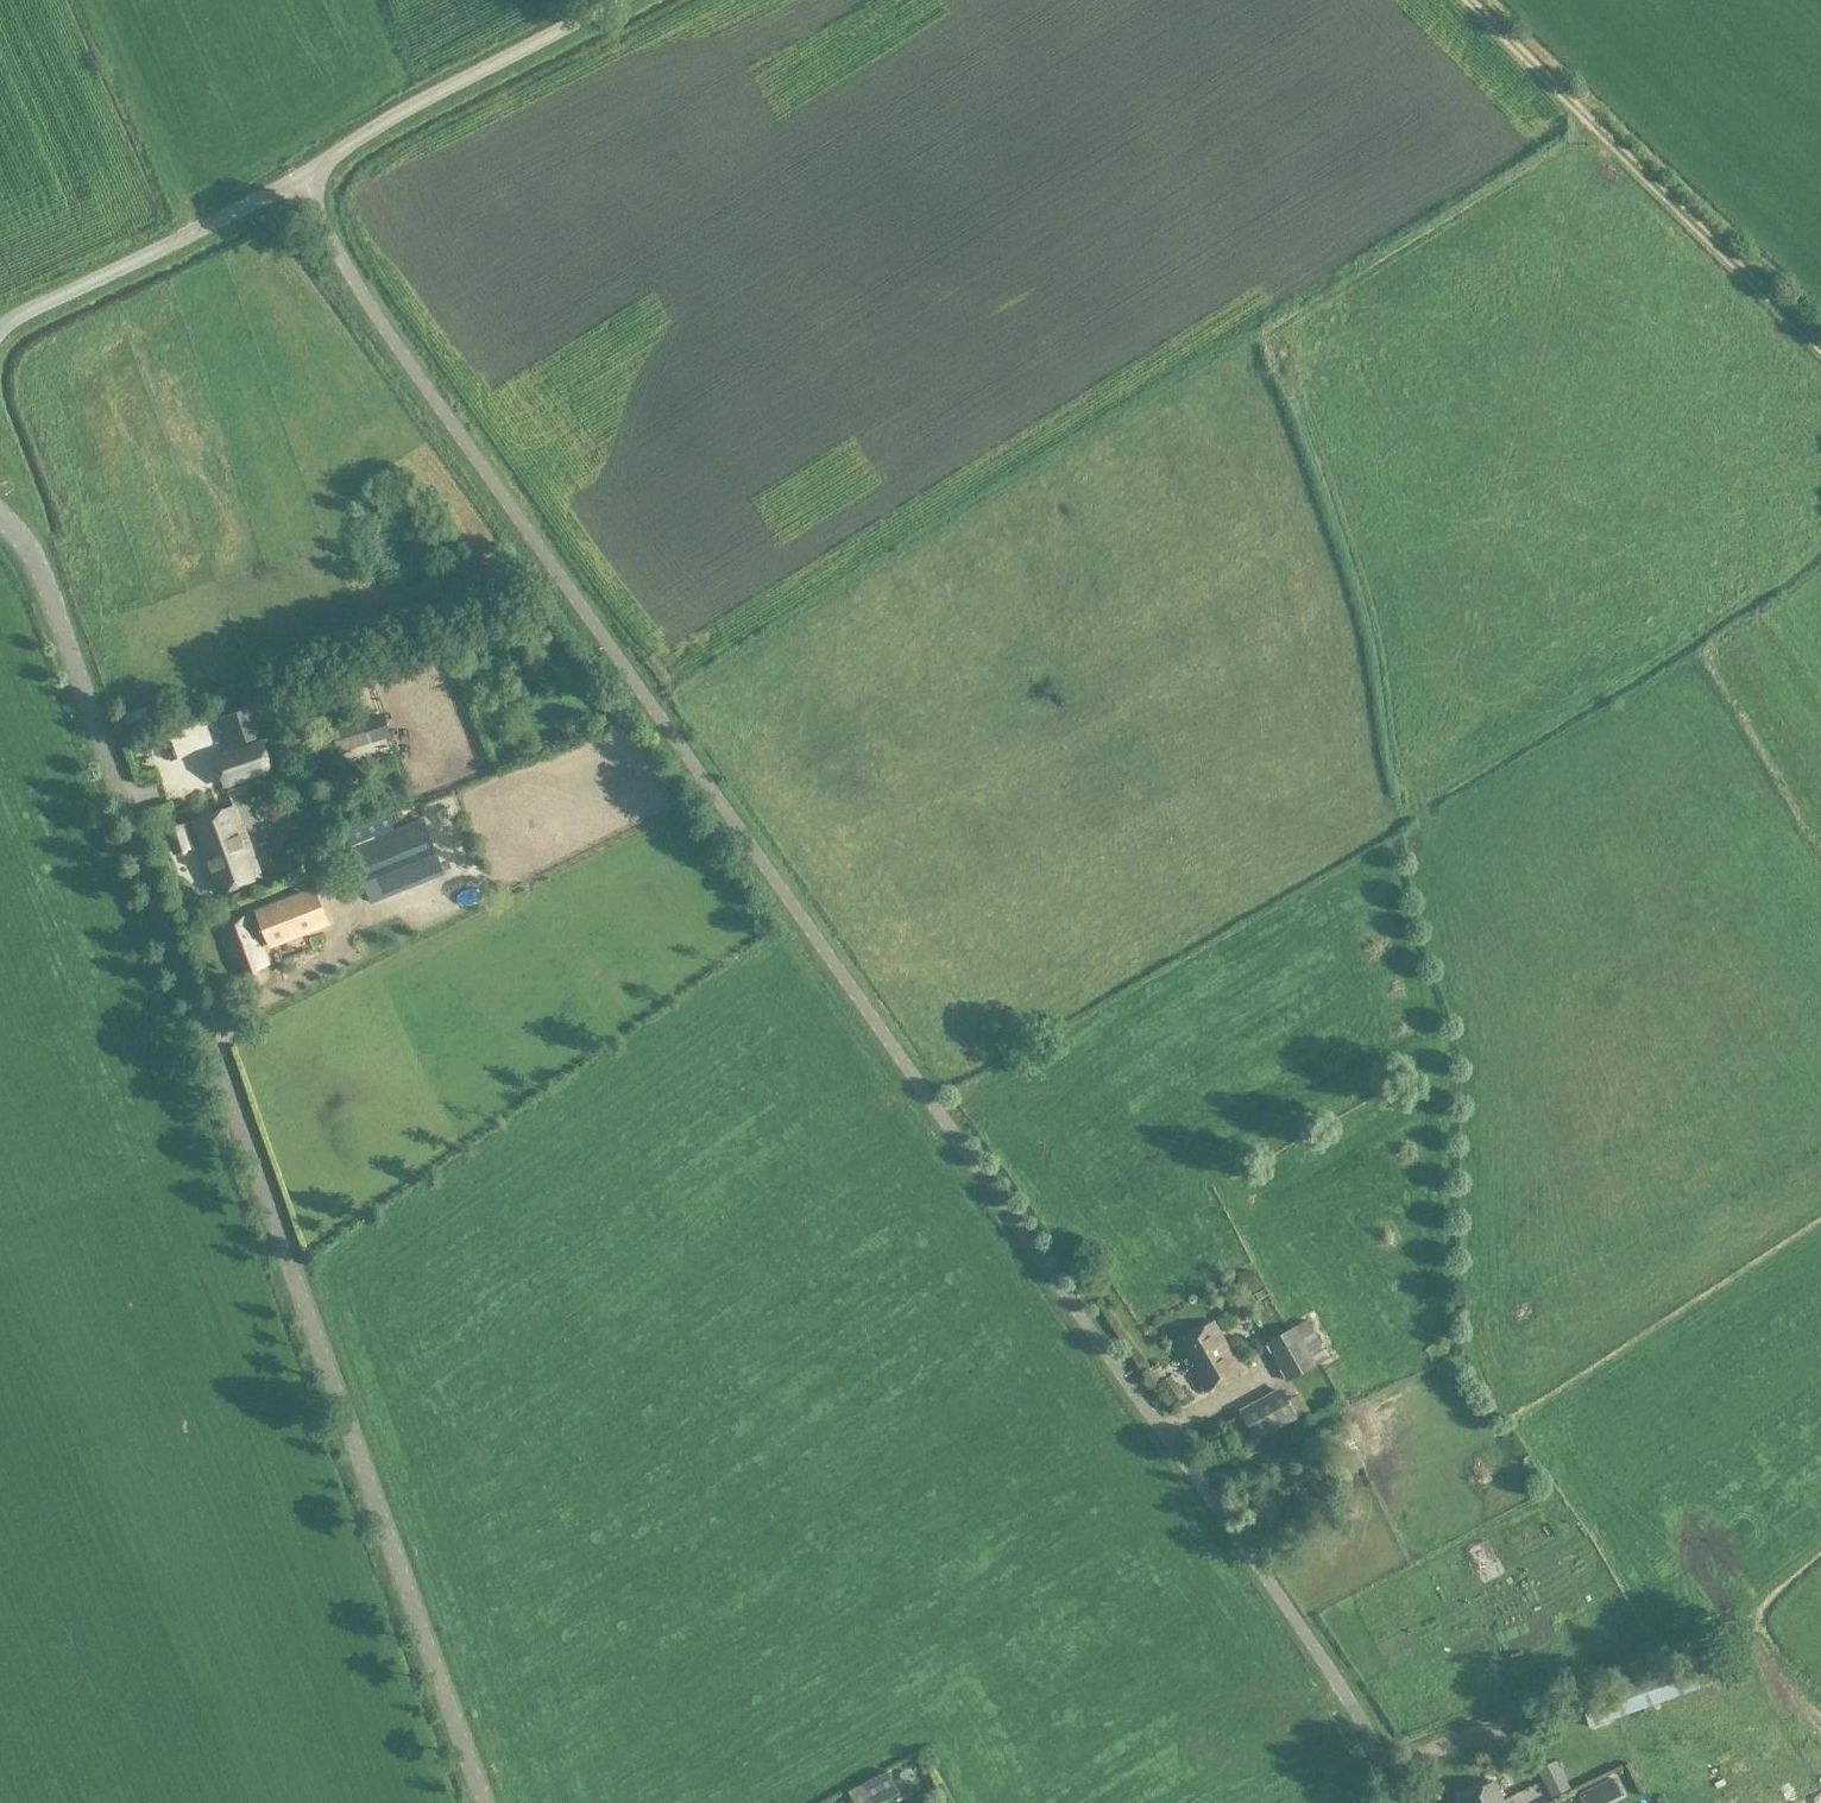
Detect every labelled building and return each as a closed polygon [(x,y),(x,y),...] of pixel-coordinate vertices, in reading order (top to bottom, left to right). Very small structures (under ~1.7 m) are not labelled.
[(198,731),(220,730),(219,697),(181,699),(182,721),(197,720),(198,731)] [(133,743),(174,731),(170,717),(146,724),(140,705),(123,710),(133,743)] [(253,739),(244,710),(221,717),(231,746),(253,739)] [(341,753),(381,740),(374,716),(333,729),(341,753)] [(226,787),(273,771),(262,738),(215,754),(226,787)] [(261,878),(236,806),(168,830),(176,852),(199,844),(216,893),(261,878)] [(352,847),(373,901),(444,873),(424,820),(352,847)] [(266,932),(272,945),(319,926),(304,891),(258,909),(261,918),(266,932)] [(258,936),(266,932),(261,918),(252,921),(249,913),(248,913),(219,925),(239,975),(269,963),(258,936)] [(1205,1391),(1242,1369),(1214,1321),(1177,1342),(1205,1391)] [(1316,1364),(1296,1326),(1267,1342),(1287,1380),(1316,1364)] [(1256,1439),(1298,1417),(1285,1391),(1243,1413),(1256,1439)] [(1581,1701),(1585,1711),(1591,1728),(1700,1688),(1691,1662),(1581,1701)] [(1557,1759),(1539,1768),(1553,1796),(1571,1787),(1557,1759)] [(898,1789),(889,1771),(862,1785),(872,1802),(898,1789)] [(1620,1793),(1612,1777),(1581,1793),(1586,1802),(1601,1802),(1620,1793)] [(1509,1798),(1504,1800),(1494,1780),(1459,1798),(1462,1802),(1511,1802),(1509,1798)] [(1797,1802),(1820,1802),(1820,1794),(1797,1802)]
